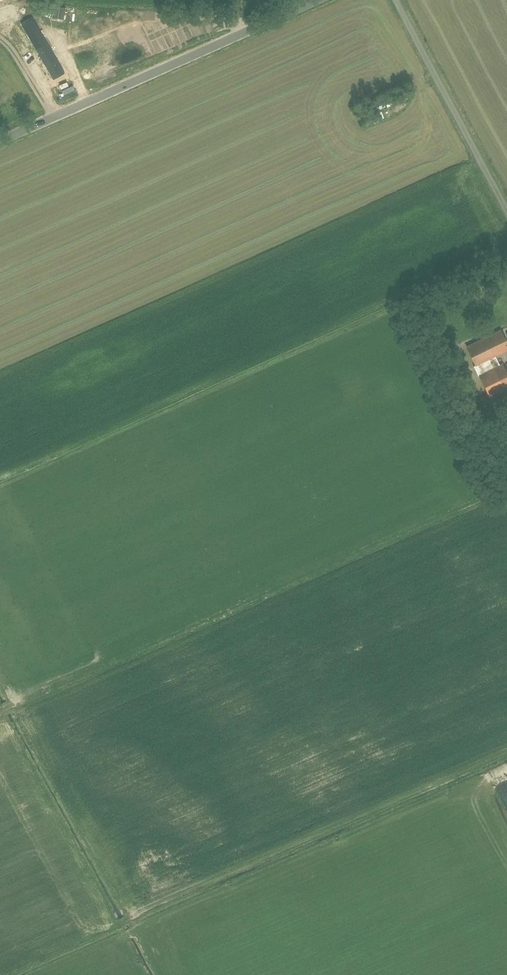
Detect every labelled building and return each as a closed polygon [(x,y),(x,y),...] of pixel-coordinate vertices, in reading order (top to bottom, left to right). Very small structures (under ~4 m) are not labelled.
[(62,19),(64,7),(51,5),(49,17),(62,19)] [(53,80),(65,73),(33,18),(21,25),(53,80)] [(466,347),(475,365),(473,366),(478,377),(480,376),(490,397),(506,388),(506,374),(502,364),(500,365),(496,356),(506,350),(506,344),(500,330),(466,347)]
